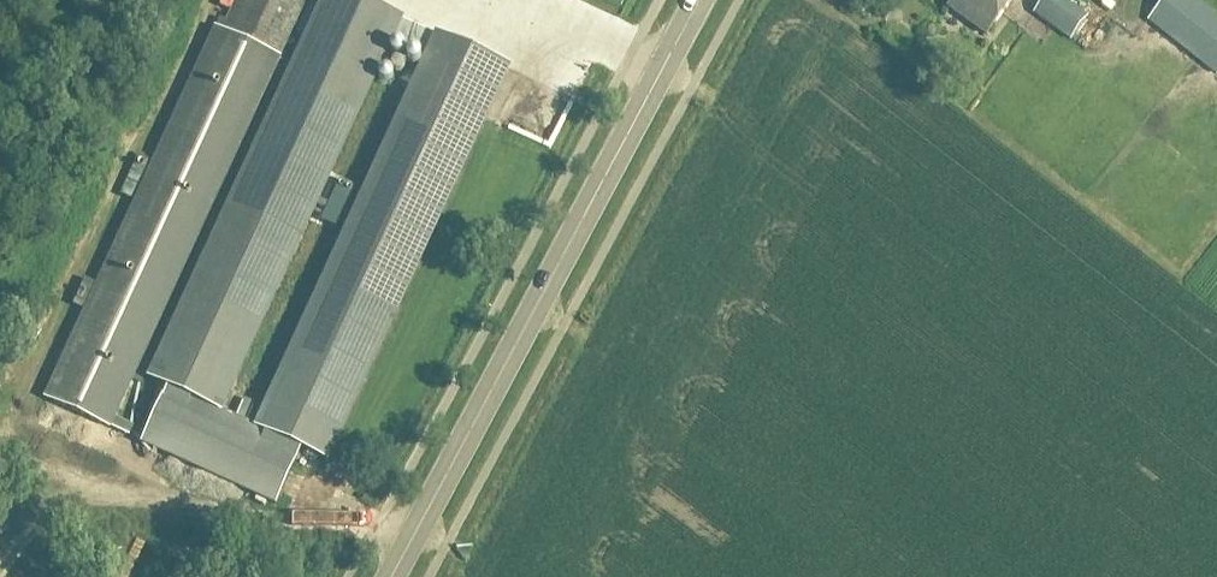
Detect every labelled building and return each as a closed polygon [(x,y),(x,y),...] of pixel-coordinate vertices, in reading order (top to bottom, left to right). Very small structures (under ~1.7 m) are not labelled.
[(221,22),(48,394),(111,423),(306,0),(239,0),(228,25),(221,22)] [(329,0),(329,1),(155,379),(169,386),(145,438),(278,499),(302,447),(325,457),(505,66),(442,37),(442,38),(398,18),(398,17),(362,0),(329,0)] [(952,3),(953,4),(949,8),(987,36),(1013,0),(948,0),(952,3)] [(1089,17),(1066,0),(1044,0),(1034,14),(1070,41),(1089,17)] [(1216,75),(1216,14),(1199,0),(1165,0),(1148,21),(1216,76),(1216,75)] [(134,196),(153,157),(142,152),(123,191),(134,196)]
